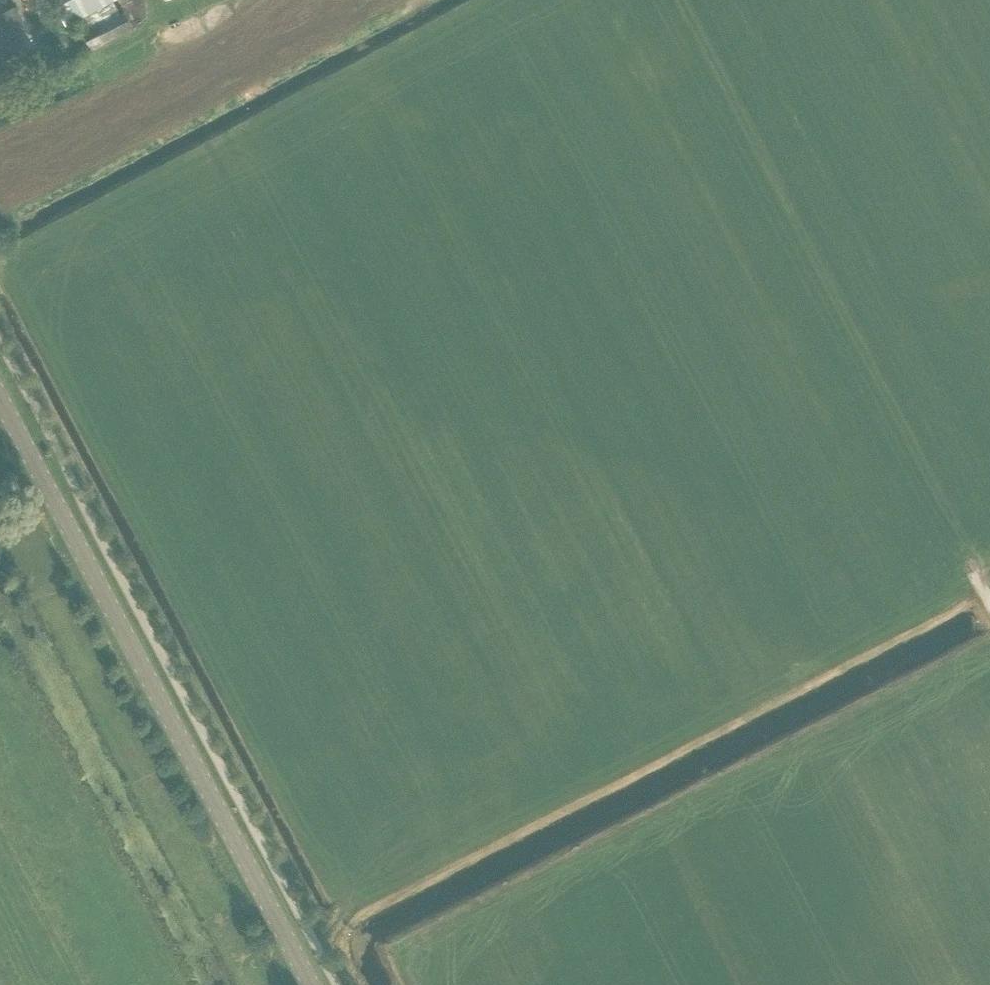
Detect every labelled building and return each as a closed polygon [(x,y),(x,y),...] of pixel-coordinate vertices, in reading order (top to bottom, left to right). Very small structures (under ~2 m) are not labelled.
[(66,26),(117,0),(52,0),(66,26)] [(3,37),(4,40),(27,28),(16,7),(0,15),(0,39),(3,37)] [(9,64),(0,47),(0,69),(9,64)]
